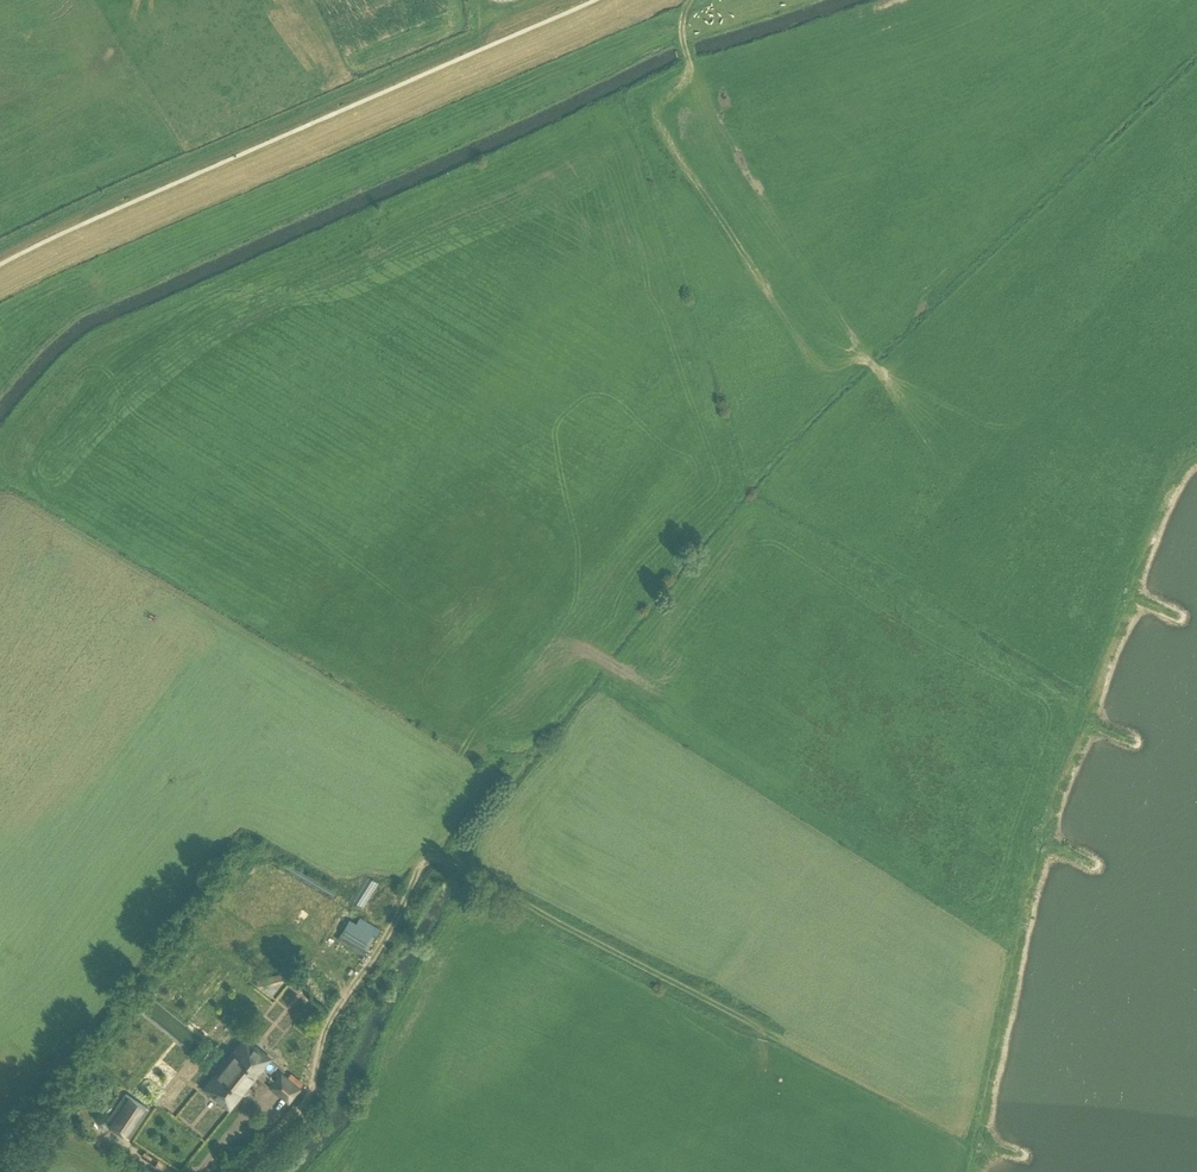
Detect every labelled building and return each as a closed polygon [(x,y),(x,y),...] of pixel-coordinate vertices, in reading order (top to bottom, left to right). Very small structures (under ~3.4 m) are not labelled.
[(340,935),(363,948),(375,926),(360,917),(356,923),(350,919),(340,935)] [(291,971),(257,980),(258,987),(292,978),(291,971)] [(205,1087),(228,1106),(267,1058),(244,1039),(205,1087)] [(269,1086),(277,1093),(277,1092),(288,1102),(299,1089),(281,1073),(269,1086)] [(293,1073),(290,1078),(302,1086),(305,1080),(293,1073)] [(105,1122),(129,1139),(149,1108),(125,1093),(105,1122)]
